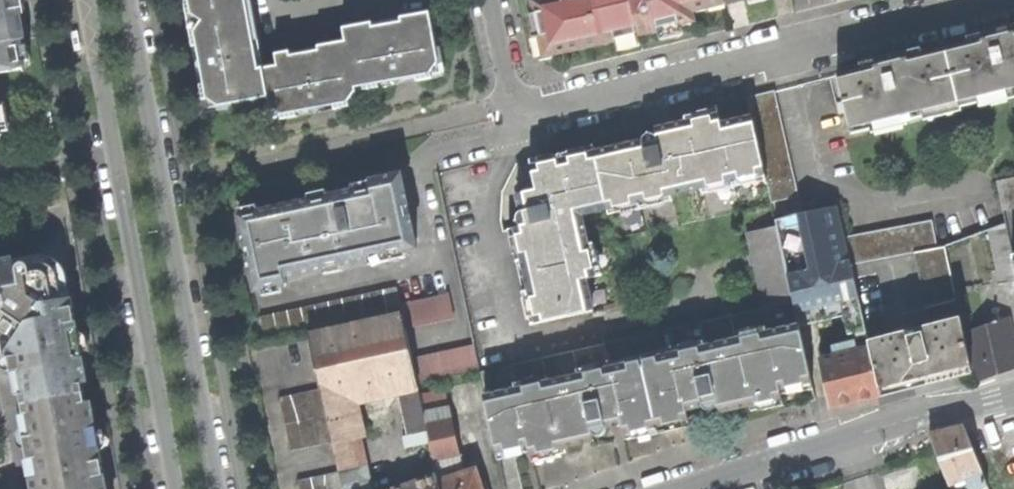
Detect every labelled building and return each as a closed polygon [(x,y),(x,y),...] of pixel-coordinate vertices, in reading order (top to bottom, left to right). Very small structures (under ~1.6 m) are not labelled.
[(23,69),(18,41),(22,40),(15,4),(14,0),(0,0),(0,73),(23,69)] [(269,98),(264,72),(257,73),(251,41),(259,39),(252,0),(190,0),(189,1),(197,46),(200,46),(202,57),(197,63),(197,67),(205,73),(206,78),(207,84),(204,84),(207,100),(210,99),(219,104),(219,107),(269,98)] [(726,0),(529,0),(533,15),(534,14),(537,27),(539,36),(537,36),(543,58),(615,42),(617,48),(639,43),(638,37),(658,32),(659,38),(681,33),(680,26),(695,23),(693,12),(727,5),(726,0)] [(30,1),(15,4),(22,40),(37,37),(30,1)] [(321,49),(321,51),(276,61),(278,68),(264,72),(269,98),(271,108),(272,108),(282,116),(296,113),(295,111),(307,109),(313,114),(317,113),(321,106),(329,105),(332,104),(335,106),(348,103),(348,101),(356,93),(355,89),(378,84),(378,82),(390,80),(396,86),(401,84),(402,80),(410,78),(415,77),(417,78),(431,75),(430,74),(437,64),(439,64),(427,13),(399,20),(400,22),(371,29),(371,26),(342,33),(345,43),(321,49)] [(945,49),(959,103),(960,109),(980,104),(978,98),(1013,89),(1013,31),(990,37),(945,49)] [(959,103),(945,49),(903,59),(918,120),(925,119),(923,112),(959,103)] [(863,70),(838,76),(846,105),(854,137),(874,132),(872,126),(903,118),(905,124),(918,120),(903,59),(863,70)] [(846,105),(838,76),(831,78),(838,107),(846,105)] [(771,203),(798,197),(774,91),(747,97),(751,118),(764,175),(766,182),(771,203)] [(684,118),(686,124),(718,116),(716,109),(696,114),(696,115),(684,118)] [(734,182),(764,175),(751,118),(721,126),(718,116),(686,124),(654,130),(655,136),(652,134),(650,134),(646,136),(644,139),(642,143),(643,149),(627,153),(626,147),(593,155),(548,167),(550,172),(531,177),(535,190),(517,194),(521,212),(517,220),(517,222),(518,225),(521,228),(509,230),(531,326),(594,311),(586,280),(596,277),(588,246),(581,217),(607,211),(640,203),(672,196),(701,189),(734,182)] [(633,145),(626,147),(627,153),(643,149),(642,143),(633,145)] [(547,161),(548,167),(593,155),(591,148),(572,152),(573,154),(547,161)] [(530,172),(531,177),(550,172),(548,167),(539,169),(530,172)] [(285,278),(415,249),(398,175),(369,181),(371,187),(347,192),(237,216),(254,292),(286,285),(285,278)] [(764,175),(734,182),(736,187),(747,185),(747,186),(766,182),(764,175)] [(1002,210),(1013,207),(1013,178),(997,181),(1002,210)] [(736,187),(734,182),(701,189),(702,195),(715,192),(715,194),(736,189),(736,187)] [(672,196),(640,203),(641,209),(661,204),(661,206),(673,203),(672,196)] [(641,209),(640,203),(607,211),(608,216),(620,213),(620,215),(642,210),(641,209)] [(787,276),(835,264),(832,250),(846,246),(844,237),(837,207),(774,221),(776,226),(787,276)] [(916,253),(937,248),(931,220),(844,237),(846,246),(849,261),(850,265),(916,253)] [(960,315),(989,308),(989,305),(995,304),(992,293),(1013,288),(1013,266),(1012,256),(1005,225),(945,247),(957,300),(960,315)] [(763,309),(793,302),(787,276),(776,226),(746,233),(763,309)] [(594,244),(588,246),(596,277),(603,275),(599,258),(597,258),(594,244)] [(849,261),(846,246),(832,250),(835,264),(849,261)] [(945,247),(937,248),(916,253),(928,306),(957,300),(945,247)] [(60,281),(53,281),(52,276),(44,270),(39,271),(38,264),(17,268),(16,265),(10,261),(0,263),(0,329),(16,340),(22,370),(28,404),(81,394),(74,360),(83,359),(72,303),(68,300),(63,300),(60,281)] [(840,301),(858,297),(850,265),(849,261),(835,264),(787,276),(793,302),(795,311),(818,306),(840,301)] [(53,281),(60,281),(59,277),(56,272),(53,269),(50,267),(49,266),(45,265),(38,264),(39,271),(44,270),(52,276),(53,281)] [(400,305),(396,287),(260,317),(266,343),(402,313),(400,305)] [(405,329),(453,319),(448,294),(400,305),(402,313),(402,314),(405,329)] [(848,337),(850,336),(866,333),(858,297),(840,301),(848,337)] [(795,311),(793,302),(763,309),(479,371),(480,380),(486,406),(490,427),(507,423),(513,448),(528,445),(529,452),(530,454),(561,447),(593,439),(592,434),(594,434),(595,435),(603,433),(606,428),(604,422),(621,418),(622,424),(624,433),(633,430),(687,419),(685,411),(683,405),(701,401),(703,407),(706,411),(712,411),(718,407),(719,412),(749,405),(782,397),(782,394),(780,388),(811,381),(795,311)] [(346,393),(401,382),(415,378),(411,358),(405,329),(402,314),(308,335),(320,389),(322,399),(346,393)] [(959,317),(868,342),(870,349),(881,396),(938,380),(972,371),(959,317)] [(977,382),(1001,373),(1013,368),(1013,344),(1008,318),(966,334),(977,382)] [(855,342),(858,352),(870,349),(868,342),(866,333),(850,336),(852,343),(855,342)] [(22,370),(16,340),(9,350),(13,372),(22,370)] [(831,348),(834,357),(858,352),(855,342),(852,343),(831,348)] [(416,383),(478,370),(473,345),(411,358),(415,378),(416,383)] [(818,351),(820,360),(834,357),(831,348),(818,351)] [(881,396),(870,349),(858,352),(834,357),(820,360),(831,408),(853,402),(881,396)] [(404,393),(418,390),(416,383),(415,378),(401,382),(404,393)] [(812,388),(811,381),(780,388),(782,394),(794,391),(794,393),(812,388)] [(322,399),(320,389),(279,398),(291,452),(332,443),(322,399)] [(408,434),(424,431),(427,430),(423,413),(418,390),(404,393),(399,394),(408,434)] [(333,445),(357,440),(355,433),(346,393),(322,399),(332,443),(333,445)] [(100,453),(92,455),(86,426),(81,394),(28,404),(34,436),(25,437),(29,458),(37,457),(41,477),(33,479),(35,488),(107,488),(100,453)] [(784,405),(782,397),(749,405),(751,411),(764,408),(765,410),(784,405)] [(694,409),(703,407),(701,401),(683,405),(685,411),(694,409)] [(462,474),(449,408),(423,413),(427,430),(436,474),(449,470),(452,478),(462,474)] [(614,426),(622,424),(621,418),(604,422),(606,428),(614,426)] [(515,455),(529,452),(528,445),(513,448),(507,423),(490,427),(498,460),(515,456),(515,455)] [(95,424),(86,426),(92,455),(100,453),(95,424)] [(971,488),(984,488),(988,488),(965,429),(947,433),(930,437),(949,485),(967,478),(971,488)] [(366,431),(355,433),(357,440),(367,438),(366,431)] [(427,444),(424,431),(408,434),(401,436),(404,449),(427,444)] [(333,445),(339,471),(363,465),(357,440),(333,445)] [(562,452),(561,447),(530,454),(532,461),(552,456),(551,454),(562,452)] [(29,458),(33,479),(41,477),(37,457),(29,458)] [(363,465),(339,471),(339,472),(343,488),(369,488),(363,465)] [(438,483),(440,488),(489,488),(486,480),(480,482),(475,469),(462,474),(452,478),(438,483)] [(438,483),(452,478),(449,470),(436,474),(437,476),(438,483)] [(339,472),(298,481),(300,488),(343,488),(339,472)] [(398,488),(440,488),(438,483),(437,476),(398,488)]
